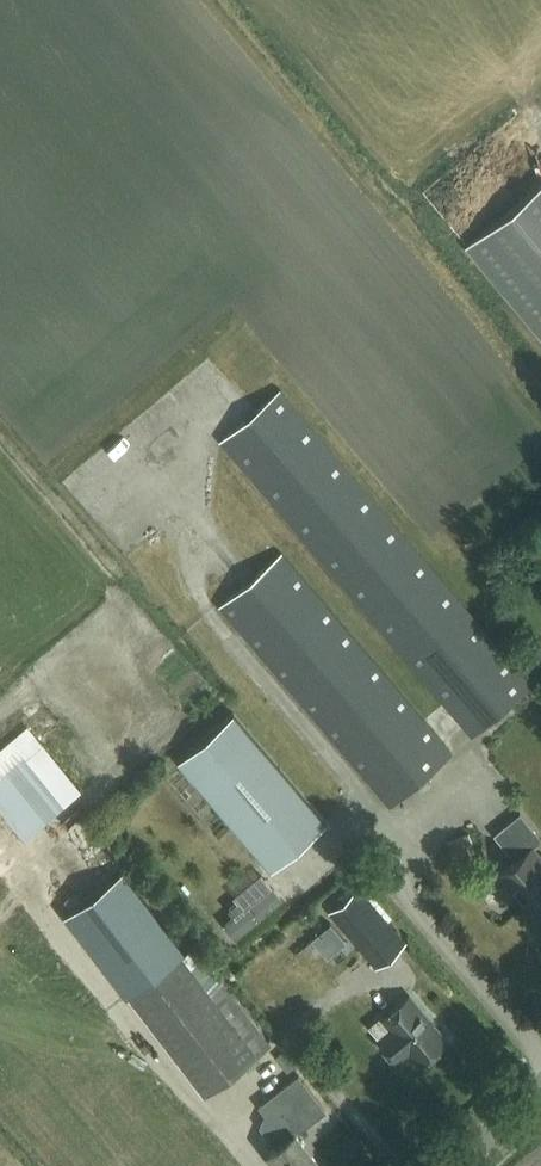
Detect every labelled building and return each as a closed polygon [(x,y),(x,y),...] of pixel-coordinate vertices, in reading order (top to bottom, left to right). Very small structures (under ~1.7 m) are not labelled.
[(467,243),(527,315),(540,332),(540,182),(467,243)] [(473,732),(531,682),(281,390),(223,439),(473,732)] [(216,503),(204,504),(205,525),(217,525),(216,503)] [(390,803),(452,751),(285,552),(282,555),(274,545),(256,560),(263,568),(223,604),(390,803)] [(327,822),(233,712),(178,759),(272,869),(327,822)] [(82,782),(31,725),(0,753),(0,797),(29,829),(82,782)] [(495,832),(516,858),(501,871),(540,918),(540,917),(540,836),(537,831),(540,827),(528,811),(524,815),(521,811),(495,832)] [(105,844),(92,855),(101,866),(114,855),(105,844)] [(128,993),(202,1088),(255,1047),(181,952),(184,950),(183,949),(121,868),(63,913),(126,995),(128,993)] [(299,909),(314,897),(304,885),(289,896),(299,909)] [(376,966),(406,941),(360,887),(331,911),(376,966)] [(380,1039),(398,1060),(411,1050),(422,1062),(448,1040),(411,996),(384,1018),(393,1028),(380,1039)] [(295,1131),(326,1108),(300,1074),(261,1104),(272,1118),(262,1126),(277,1145),(269,1150),(281,1165),(315,1165),(319,1163),(295,1131)]
